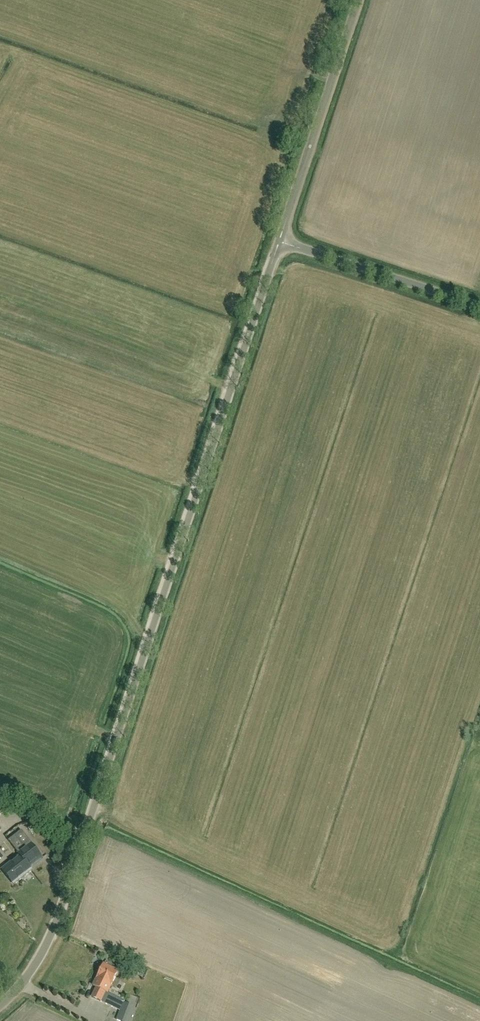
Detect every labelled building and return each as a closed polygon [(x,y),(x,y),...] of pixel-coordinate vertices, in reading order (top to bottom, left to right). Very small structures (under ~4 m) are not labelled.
[(21,856),(3,870),(15,885),(33,871),(30,867),(42,858),(30,842),(25,846),(16,835),(9,841),(18,852),(21,856)] [(104,965),(97,979),(93,986),(97,988),(92,997),(112,1007),(117,998),(108,993),(118,972),(104,965)] [(119,1015),(122,1016),(121,1020),(122,1020),(128,1020),(134,1007),(124,1003),(119,1015)]
